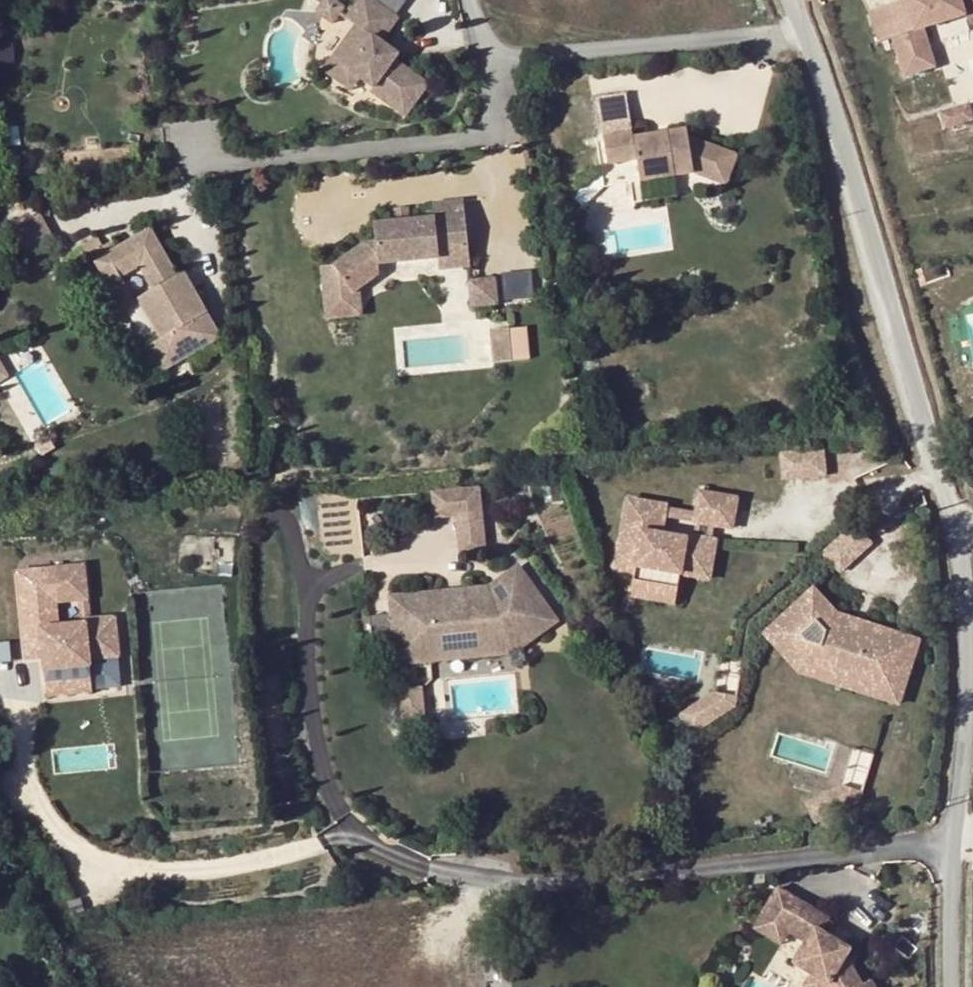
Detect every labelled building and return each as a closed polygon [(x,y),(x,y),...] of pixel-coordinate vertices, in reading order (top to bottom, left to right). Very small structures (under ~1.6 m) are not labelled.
[(344,8),(333,0),(325,0),(317,12),(333,24),(339,15),(341,12),(344,8)] [(347,18),(356,25),(324,71),(351,90),(359,78),(374,89),(372,92),(406,116),(428,84),(394,61),(398,55),(381,43),(398,18),(372,0),(359,0),(347,17),(347,18)] [(939,67),(928,29),(972,15),(972,0),(886,0),(867,6),(878,42),(891,38),(903,78),(939,67)] [(970,105),(941,113),(944,125),(972,118),(970,105)] [(714,179),(725,149),(687,135),(686,130),(633,139),(632,134),(603,139),(607,165),(636,160),(640,181),(693,173),(714,179)] [(738,154),(725,149),(714,179),(727,185),(738,154)] [(436,218),(375,224),(379,264),(439,259),(440,269),(469,267),(462,201),(434,203),(436,218)] [(95,262),(123,309),(139,301),(162,340),(148,349),(162,371),(221,336),(184,273),(178,277),(149,229),(95,262)] [(86,241),(91,256),(106,250),(101,236),(86,241)] [(506,271),(507,299),(533,298),(532,270),(506,271)] [(473,307),(500,302),(496,275),(469,279),(473,307)] [(493,328),(495,360),(532,358),(530,325),(493,328)] [(454,491),(457,517),(483,514),(480,489),(454,491)] [(434,519),(457,517),(454,491),(432,493),(434,519)] [(738,499),(702,493),(697,523),(734,528),(738,499)] [(664,572),(683,575),(713,579),(718,541),(695,538),(694,541),(664,536),(668,507),(630,501),(621,560),(640,563),(638,573),(636,587),(661,591),(664,572)] [(457,517),(461,561),(487,559),(483,514),(457,517)] [(638,573),(640,563),(621,560),(620,570),(638,573)] [(391,617),(369,619),(371,640),(393,637),(394,651),(411,649),(411,658),(434,656),(433,650),(471,647),(472,652),(493,650),(493,646),(513,644),(521,638),(529,651),(559,627),(519,571),(504,583),(517,601),(509,608),(491,610),(489,594),(426,601),(425,594),(389,598),(391,617)] [(78,572),(21,578),(24,605),(16,606),(20,653),(36,651),(37,662),(40,689),(63,687),(62,674),(83,672),(82,665),(112,662),(108,624),(79,627),(79,630),(51,632),(49,608),(81,605),(78,572)] [(661,591),(636,587),(634,597),(679,604),(683,575),(664,572),(661,591)] [(21,578),(13,578),(16,606),(24,605),(21,578)] [(841,613),(818,588),(769,634),(793,659),(800,653),(813,667),(824,668),(826,663),(877,679),(875,684),(900,692),(902,685),(909,687),(924,639),(841,613)] [(520,657),(529,651),(521,638),(513,644),(493,646),(493,650),(472,652),(471,647),(433,650),(434,656),(411,658),(411,649),(394,651),(396,669),(520,657)] [(20,653),(21,663),(37,662),(36,651),(20,653)] [(800,653),(793,659),(804,672),(904,703),(909,687),(902,685),(900,692),(875,684),(877,679),(826,663),(824,668),(813,667),(800,653)] [(63,687),(40,689),(41,701),(86,697),(83,672),(62,674),(63,687)] [(682,712),(692,731),(740,705),(730,686),(682,712)] [(402,723),(425,721),(422,691),(399,694),(402,723)] [(835,960),(840,953),(810,936),(818,922),(767,892),(750,921),(778,937),(796,947),(783,969),(801,980),(814,986),(852,986),(835,960)] [(750,921),(743,933),(771,949),(778,937),(750,921)]
